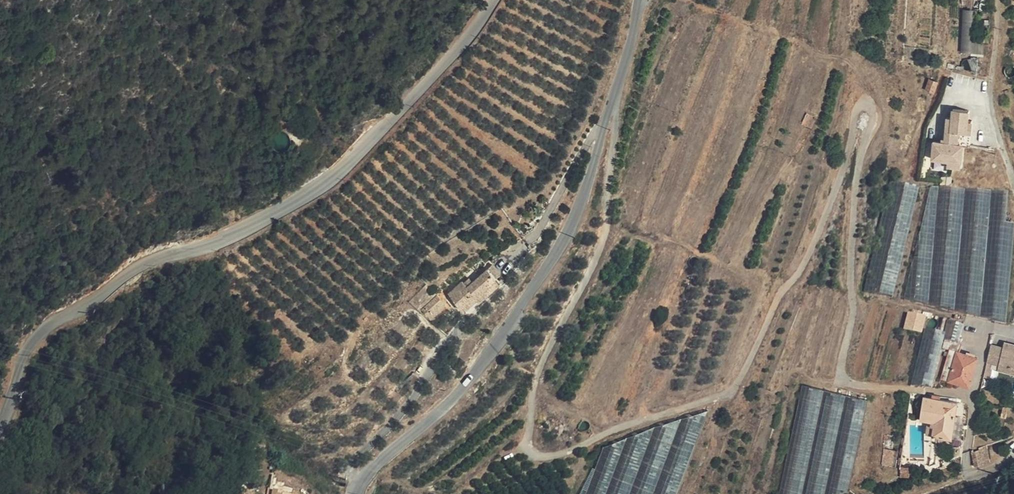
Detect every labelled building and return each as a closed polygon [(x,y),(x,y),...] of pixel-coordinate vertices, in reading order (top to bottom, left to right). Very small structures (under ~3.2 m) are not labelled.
[(972,43),(973,10),(963,10),(960,53),(971,53),(972,43)] [(971,53),(983,54),(984,44),(972,43),(971,53)] [(1011,53),(1003,52),(1003,65),(1010,66),(1011,66),(1011,53)] [(971,72),(979,73),(980,62),(971,61),(972,62),(973,64),(973,66),(972,67),(971,72)] [(937,83),(929,80),(926,90),(934,93),(937,83)] [(969,110),(952,109),(952,117),(950,143),(944,142),(933,142),(932,159),(948,161),(961,162),(963,144),(964,132),(971,133),(972,120),(968,120),(969,110)] [(817,117),(807,113),(802,125),(811,129),(817,117)] [(970,145),(971,133),(964,132),(963,144),(970,145)] [(865,290),(893,296),(919,187),(891,180),(865,290)] [(904,299),(1005,324),(1013,224),(1005,223),(1007,192),(930,187),(904,299)] [(492,266),(488,269),(497,279),(500,276),(492,266)] [(501,283),(497,279),(488,269),(473,283),(467,288),(464,284),(462,282),(449,294),(464,311),(477,299),(484,293),(486,296),(501,283)] [(470,279),(464,284),(467,288),(473,283),(470,279)] [(480,302),(486,296),(484,293),(477,299),(480,302)] [(913,315),(914,314),(908,312),(904,329),(921,333),(925,316),(916,314),(916,316),(913,315)] [(943,340),(944,340),(957,343),(963,326),(947,320),(944,333),(943,340)] [(944,333),(925,328),(911,385),(931,388),(943,340),(944,333)] [(957,343),(944,340),(942,348),(949,351),(940,379),(969,387),(978,358),(959,352),(962,345),(957,343)] [(1004,342),(1002,347),(998,363),(997,364),(1011,367),(1012,365),(1013,366),(1013,345),(1004,342)] [(998,363),(1002,347),(991,344),(986,360),(998,363)] [(986,360),(981,359),(977,374),(982,375),(986,360)] [(997,364),(996,369),(1013,373),(1013,366),(1012,365),(1011,367),(997,364)] [(824,391),(801,386),(779,493),(802,493),(824,391)] [(824,391),(802,493),(825,493),(846,395),(824,391)] [(846,395),(825,493),(841,493),(849,490),(868,400),(846,395)] [(958,402),(923,396),(920,419),(932,421),(931,425),(928,424),(926,434),(952,438),(958,402)] [(603,448),(595,469),(592,468),(580,493),(677,493),(709,410),(655,427),(603,448)] [(979,450),(983,465),(990,463),(986,446),(978,449),(979,450)] [(895,450),(883,449),(882,465),(893,466),(895,450)] [(974,468),(983,465),(979,450),(971,453),(974,468)] [(909,468),(900,468),(900,477),(910,477),(909,468)] [(261,471),(258,485),(265,486),(267,473),(261,471)]
